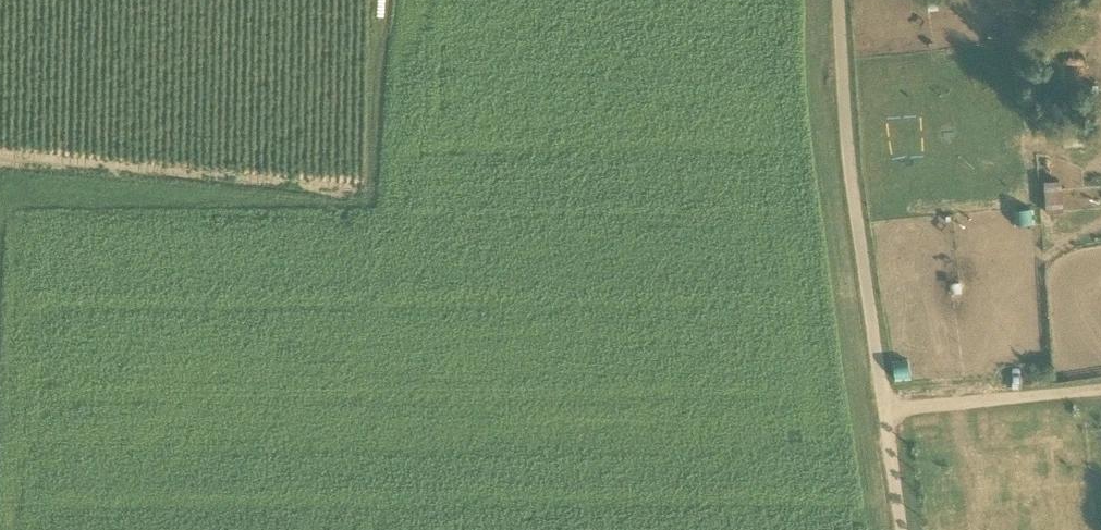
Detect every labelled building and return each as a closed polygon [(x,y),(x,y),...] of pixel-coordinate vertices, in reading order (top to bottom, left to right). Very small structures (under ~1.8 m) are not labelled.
[(1062,210),(1060,179),(1045,180),(1046,210),(1062,210)]
